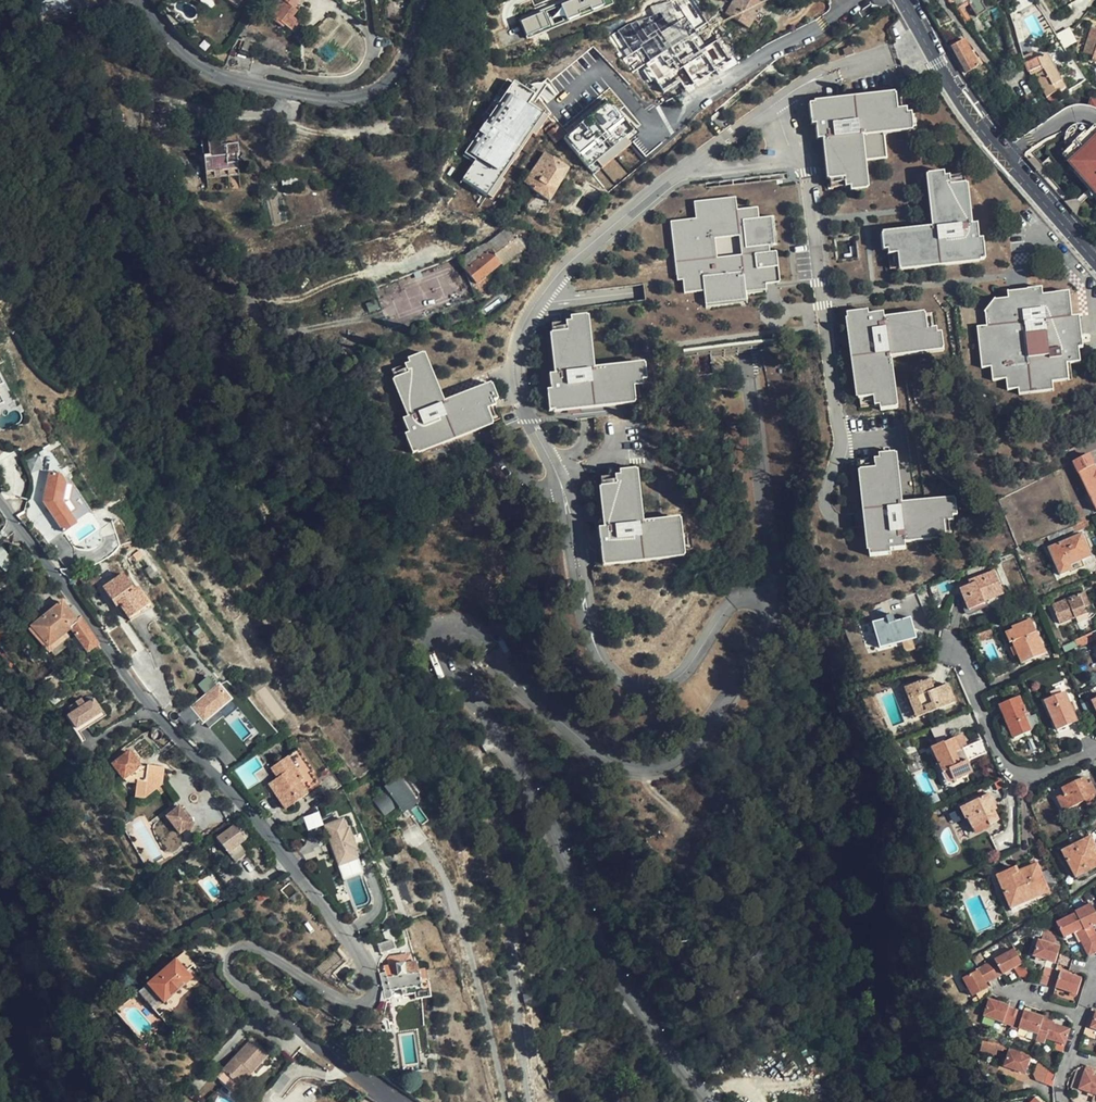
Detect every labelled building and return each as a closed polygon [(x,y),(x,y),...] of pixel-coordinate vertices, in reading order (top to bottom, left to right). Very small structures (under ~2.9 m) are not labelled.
[(92,0),(79,0),(84,9),(94,4),(92,0)] [(266,17),(280,30),(283,27),(289,33),(297,24),(290,18),(296,11),(293,9),(300,0),(279,0),(266,17)] [(305,0),(300,0),(293,9),(296,11),(305,0)] [(526,35),(614,7),(612,0),(556,0),(518,12),(526,35)] [(724,16),(747,30),(753,21),(758,24),(763,16),(758,13),(762,6),(752,0),(734,0),(730,6),(724,16)] [(984,0),(945,0),(955,11),(964,4),(976,21),(991,10),(984,0)] [(718,12),(724,16),(730,6),(724,2),(718,12)] [(1059,33),(1065,46),(1076,41),(1070,28),(1059,33)] [(1089,28),(1083,53),(1093,56),(1093,58),(1095,59),(1095,30),(1089,28)] [(646,48),(642,36),(629,41),(634,53),(646,48)] [(238,40),(233,38),(230,52),(247,56),(251,43),(238,40)] [(979,68),(963,42),(951,49),(967,76),(979,68)] [(225,67),(250,73),(253,58),(247,56),(230,52),(228,52),(225,67)] [(1024,65),(1028,72),(1039,67),(1041,71),(1035,74),(1046,98),(1063,88),(1046,55),(1031,62),(1029,55),(1022,57),(1024,65)] [(534,95),(514,81),(466,153),(476,159),(462,180),(494,201),(507,180),(504,178),(532,135),(536,135),(548,117),(528,104),(534,95)] [(900,104),(909,102),(908,87),(898,89),(900,104)] [(626,136),(641,125),(613,89),(560,129),(607,189),(642,162),(630,148),(633,146),(626,136)] [(910,107),(909,102),(900,104),(898,89),(814,98),(816,119),(820,118),(822,135),(829,134),(834,175),(848,174),(849,179),(853,179),(854,186),(871,184),(867,156),(891,153),(888,128),(915,124),(913,107),(910,107)] [(1084,98),(1084,99),(1079,98),(1077,108),(1083,110),(1089,113),(1095,117),(1095,119),(1095,101),(1084,98)] [(671,110),(675,116),(679,113),(674,107),(671,110)] [(1060,151),(1068,160),(1071,157),(1077,163),(1073,166),(1077,171),(1076,172),(1087,185),(1091,182),(1094,185),(1095,187),(1095,122),(1093,125),(1093,124),(1090,126),(1087,124),(1087,123),(1083,121),(1080,120),(1075,120),(1070,122),(1065,125),(1064,127),(1062,132),(1061,137),(1062,140),(1063,143),(1065,146),(1060,151)] [(544,130),(547,134),(556,127),(553,123),(544,130)] [(563,136),(556,127),(547,134),(554,143),(563,136)] [(205,137),(210,173),(242,169),(241,158),(243,158),(240,133),(205,137)] [(548,203),(567,170),(544,153),(523,183),(548,203)] [(458,164),(448,156),(440,168),(450,175),(458,164)] [(1032,156),(1026,158),(1039,173),(1041,166),(1032,156)] [(1077,163),(1071,157),(1068,160),(1067,160),(1067,164),(1068,166),(1070,167),(1073,166),(1077,163)] [(242,169),(210,173),(213,193),(244,189),(242,169)] [(971,227),(968,185),(954,186),(953,182),(949,182),(949,173),(932,174),(935,206),(936,229),(884,233),(885,251),(890,251),(890,256),(899,255),(900,269),(986,263),(984,243),(980,243),(979,227),(971,227)] [(386,203),(382,188),(373,190),(377,205),(386,203)] [(1075,197),(1063,201),(1076,215),(1080,202),(1075,197)] [(673,218),(677,278),(682,278),(682,293),(702,292),(703,303),(744,301),(744,297),(744,291),(765,290),(765,285),(772,284),(779,284),(777,253),(772,254),(771,247),(780,247),(778,220),(763,220),(762,210),(742,211),(742,199),(699,201),(700,216),(673,218)] [(495,256),(517,238),(511,232),(489,249),(491,251),(495,256)] [(471,256),(464,261),(469,273),(478,284),(502,264),(503,266),(527,247),(519,237),(517,238),(495,256),(491,251),(476,263),(471,256)] [(477,251),(471,256),(476,263),(491,251),(489,249),(487,246),(477,251)] [(891,269),(900,269),(899,255),(890,256),(891,269)] [(1081,348),(1078,317),(1071,318),(1069,295),(1044,297),(1043,290),(1021,292),(996,294),(996,302),(985,316),(986,330),(978,331),(981,369),(988,369),(990,385),(1006,384),(1007,393),(1018,392),(1018,396),(1052,393),(1051,383),(1067,382),(1066,364),(1069,364),(1079,362),(1079,349),(1081,348)] [(744,301),(703,303),(703,310),(745,307),(744,301)] [(937,332),(937,328),(932,328),(931,315),(889,319),(889,311),(871,312),(871,309),(853,310),(860,397),(875,395),(875,401),(881,401),(881,406),(897,404),(893,352),(946,347),(945,332),(937,332)] [(578,408),(593,407),(633,403),(631,389),(639,388),(639,382),(641,382),(640,365),(588,371),(583,316),(568,317),(569,325),(563,326),(564,331),(550,332),(554,374),(548,374),(550,390),(545,391),(547,411),(578,408)] [(407,361),(402,362),(405,371),(400,373),(413,410),(400,414),(406,430),(401,432),(408,452),(489,423),(484,408),(493,405),(491,399),(494,398),(489,383),(439,400),(421,349),(405,355),(407,361)] [(405,371),(402,362),(397,364),(400,373),(405,371)] [(641,402),(639,388),(631,389),(633,403),(641,402)] [(498,420),(493,405),(484,408),(489,423),(498,420)] [(586,418),(594,417),(593,407),(578,408),(579,419),(586,418)] [(867,508),(868,522),(872,552),(892,550),(891,545),(908,543),(907,536),(950,531),(948,518),(952,517),(952,513),(960,512),(958,495),(904,502),(897,449),(880,451),(880,455),(876,455),(877,464),(861,466),(867,508)] [(877,464),(876,455),(861,457),(861,466),(877,464)] [(1095,470),(1089,455),(1073,462),(1095,511),(1095,470)] [(593,551),(594,566),(690,557),(691,553),(689,537),(688,521),(636,525),(630,469),(614,471),(615,476),(610,476),(610,486),(595,487),(598,528),(591,528),(593,551)] [(43,501),(64,531),(69,528),(72,515),(70,512),(76,508),(70,499),(72,485),(66,483),(62,475),(50,472),(43,501)] [(594,477),(595,487),(610,486),(610,476),(594,477)] [(1083,519),(1076,504),(1069,507),(1076,522),(1083,519)] [(856,519),(857,524),(868,522),(867,508),(855,509),(856,519)] [(72,515),(69,528),(77,522),(72,515)] [(1092,555),(1084,534),(1050,548),(1061,575),(1073,570),(1071,564),(1092,555)] [(689,537),(691,553),(699,552),(698,537),(689,537)] [(6,569),(15,560),(0,546),(0,563),(6,569)] [(1004,594),(995,572),(984,577),(985,579),(961,590),(970,611),(985,605),(984,602),(1004,594)] [(147,605),(136,589),(133,591),(122,575),(102,587),(114,603),(117,601),(128,618),(147,605)] [(1090,606),(1084,593),(1052,607),(1060,625),(1087,614),(1085,609),(1090,606)] [(99,644),(81,617),(77,621),(62,602),(32,627),(48,646),(70,628),(88,652),(99,644)] [(73,607),(69,611),(77,621),(81,617),(73,607)] [(914,635),(909,618),(893,622),(891,615),(885,617),(885,619),(871,624),(878,650),(889,647),(888,642),(914,635)] [(1046,654),(1032,621),(1021,625),(1022,628),(1006,635),(1010,644),(1013,643),(1022,664),(1046,654)] [(991,627),(976,633),(981,644),(996,638),(991,627)] [(1095,641),(1093,635),(1076,641),(1078,647),(1081,646),(1082,647),(1095,641)] [(245,743),(258,733),(212,672),(198,683),(206,694),(191,705),(208,728),(224,716),(245,743)] [(65,685),(63,683),(58,676),(50,681),(57,691),(65,685)] [(930,678),(905,688),(916,718),(955,704),(947,685),(934,689),(930,678)] [(916,718),(905,688),(901,689),(912,720),(916,718)] [(866,695),(870,706),(876,704),(871,693),(866,695)] [(1077,722),(1065,694),(1045,702),(1057,730),(1077,722)] [(1028,714),(1021,698),(999,707),(1014,739),(1032,731),(1025,715),(1028,714)] [(84,699),(76,704),(80,710),(75,714),(69,718),(78,730),(103,714),(94,701),(88,705),(84,699)] [(80,710),(76,704),(71,708),(75,714),(80,710)] [(1033,727),(1040,724),(1035,714),(1028,718),(1033,727)] [(334,718),(321,727),(359,777),(371,768),(334,718)] [(975,759),(969,747),(959,751),(953,740),(943,744),(941,744),(930,749),(937,765),(935,767),(945,789),(955,785),(953,781),(971,773),(967,763),(975,759)] [(285,810),(308,795),(305,791),(315,785),(310,777),(313,774),(298,751),(270,769),(277,779),(268,785),(285,810)] [(129,752),(113,765),(127,783),(137,785),(135,797),(144,798),(157,788),(162,794),(166,790),(160,784),(163,765),(147,764),(147,766),(139,765),(129,752)] [(103,774),(93,783),(103,796),(114,787),(103,774)] [(377,800),(387,814),(401,804),(413,796),(399,777),(385,784),(390,790),(377,800)] [(1092,784),(1089,785),(1085,778),(1063,790),(1065,795),(1058,798),(1064,811),(1085,801),(1087,805),(1095,801),(1095,792),(1092,784)] [(999,821),(992,806),(995,804),(990,794),(960,808),(965,819),(967,819),(974,833),(999,821)] [(413,796),(401,804),(406,812),(418,803),(413,796)] [(179,806),(167,816),(180,833),(193,823),(179,806)] [(332,850),(338,868),(357,860),(354,851),(357,850),(349,830),(347,830),(343,820),(331,846),(333,845),(334,849),(332,850)] [(235,826),(217,839),(229,854),(236,864),(248,855),(241,846),(246,841),(235,826)] [(388,836),(396,853),(409,848),(400,830),(388,836)] [(1091,839),(1063,852),(1076,877),(1095,867),(1095,849),(1091,839)] [(357,860),(338,868),(343,881),(362,874),(357,860)] [(1049,892),(1038,865),(1020,873),(1017,868),(998,876),(1011,909),(1049,892)] [(268,899),(265,891),(256,895),(260,902),(268,899)] [(1077,911),(1078,913),(1085,928),(1087,930),(1095,925),(1095,909),(1093,904),(1077,911)] [(1085,928),(1078,913),(1060,921),(1067,937),(1078,932),(1085,928)] [(279,925),(271,918),(266,925),(274,931),(279,925)] [(1091,939),(1087,930),(1085,928),(1078,932),(1083,943),(1091,939)] [(381,954),(396,949),(392,941),(389,931),(384,933),(387,943),(378,946),(381,954)] [(1061,953),(1063,946),(1041,939),(1035,955),(1058,963),(1061,953)] [(1091,939),(1083,943),(1090,957),(1095,954),(1095,950),(1091,939)] [(999,956),(1006,973),(1018,967),(1025,963),(1017,947),(999,956)] [(169,960),(179,971),(188,962),(178,952),(169,960)] [(981,952),(971,958),(975,965),(984,960),(981,952)] [(381,991),(381,1001),(390,999),(392,995),(392,990),(403,989),(404,994),(416,993),(417,999),(423,998),(431,997),(427,968),(419,969),(417,962),(411,963),(410,954),(391,957),(388,959),(388,964),(384,965),(385,972),(379,973),(380,977),(384,990),(381,991)] [(1072,966),(1075,958),(1064,954),(1062,962),(1072,966)] [(997,973),(999,977),(1006,973),(999,956),(991,960),(997,973)] [(186,978),(179,971),(169,960),(142,985),(158,1004),(186,978)] [(987,977),(997,973),(991,960),(982,964),(983,965),(964,974),(973,992),(989,984),(987,977)] [(1020,973),(1029,976),(1030,972),(1025,963),(1018,967),(1020,973)] [(1046,966),(1041,982),(1050,985),(1056,969),(1046,966)] [(1056,969),(1050,985),(1058,987),(1063,971),(1056,969)] [(1063,971),(1058,987),(1078,993),(1082,977),(1063,971)] [(163,1009),(158,1004),(142,985),(133,994),(154,1017),(163,1009)] [(1004,1022),(1009,1006),(1010,1004),(989,997),(983,1015),(1004,1022)] [(1012,1025),(1018,1009),(1009,1006),(1004,1022),(1012,1025)] [(1025,1010),(1018,1009),(1012,1025),(1019,1027),(1025,1010)] [(1025,1010),(1019,1027),(1039,1034),(1042,1025),(1045,1016),(1025,1010)] [(1055,1029),(1057,1020),(1045,1016),(1042,1025),(1055,1029)] [(1047,1036),(1066,1042),(1072,1025),(1057,1020),(1055,1029),(1042,1025),(1039,1034),(1038,1037),(1046,1040),(1047,1036)] [(386,1035),(385,1027),(367,1030),(357,1027),(357,1037),(367,1036),(386,1035)] [(979,1053),(997,1058),(999,1052),(1003,1053),(1004,1048),(982,1042),(979,1053)] [(262,1061),(244,1043),(210,1079),(223,1091),(227,1087),(243,1071),(248,1076),(262,1061)] [(1026,1073),(1032,1057),(1011,1050),(1006,1066),(1026,1073)] [(1049,1071),(1039,1062),(1033,1075),(1035,1080),(1044,1084),(1049,1071)] [(227,1087),(223,1091),(228,1096),(248,1076),(243,1071),(227,1087)] [(1077,1087),(1081,1073),(1074,1071),(1069,1084),(1077,1087)] [(1090,1080),(1090,1076),(1081,1073),(1077,1087),(1075,1092),(1095,1099),(1095,1081),(1090,1080)] [(1036,1095),(1042,1101),(1047,1096),(1041,1090),(1036,1095)]
